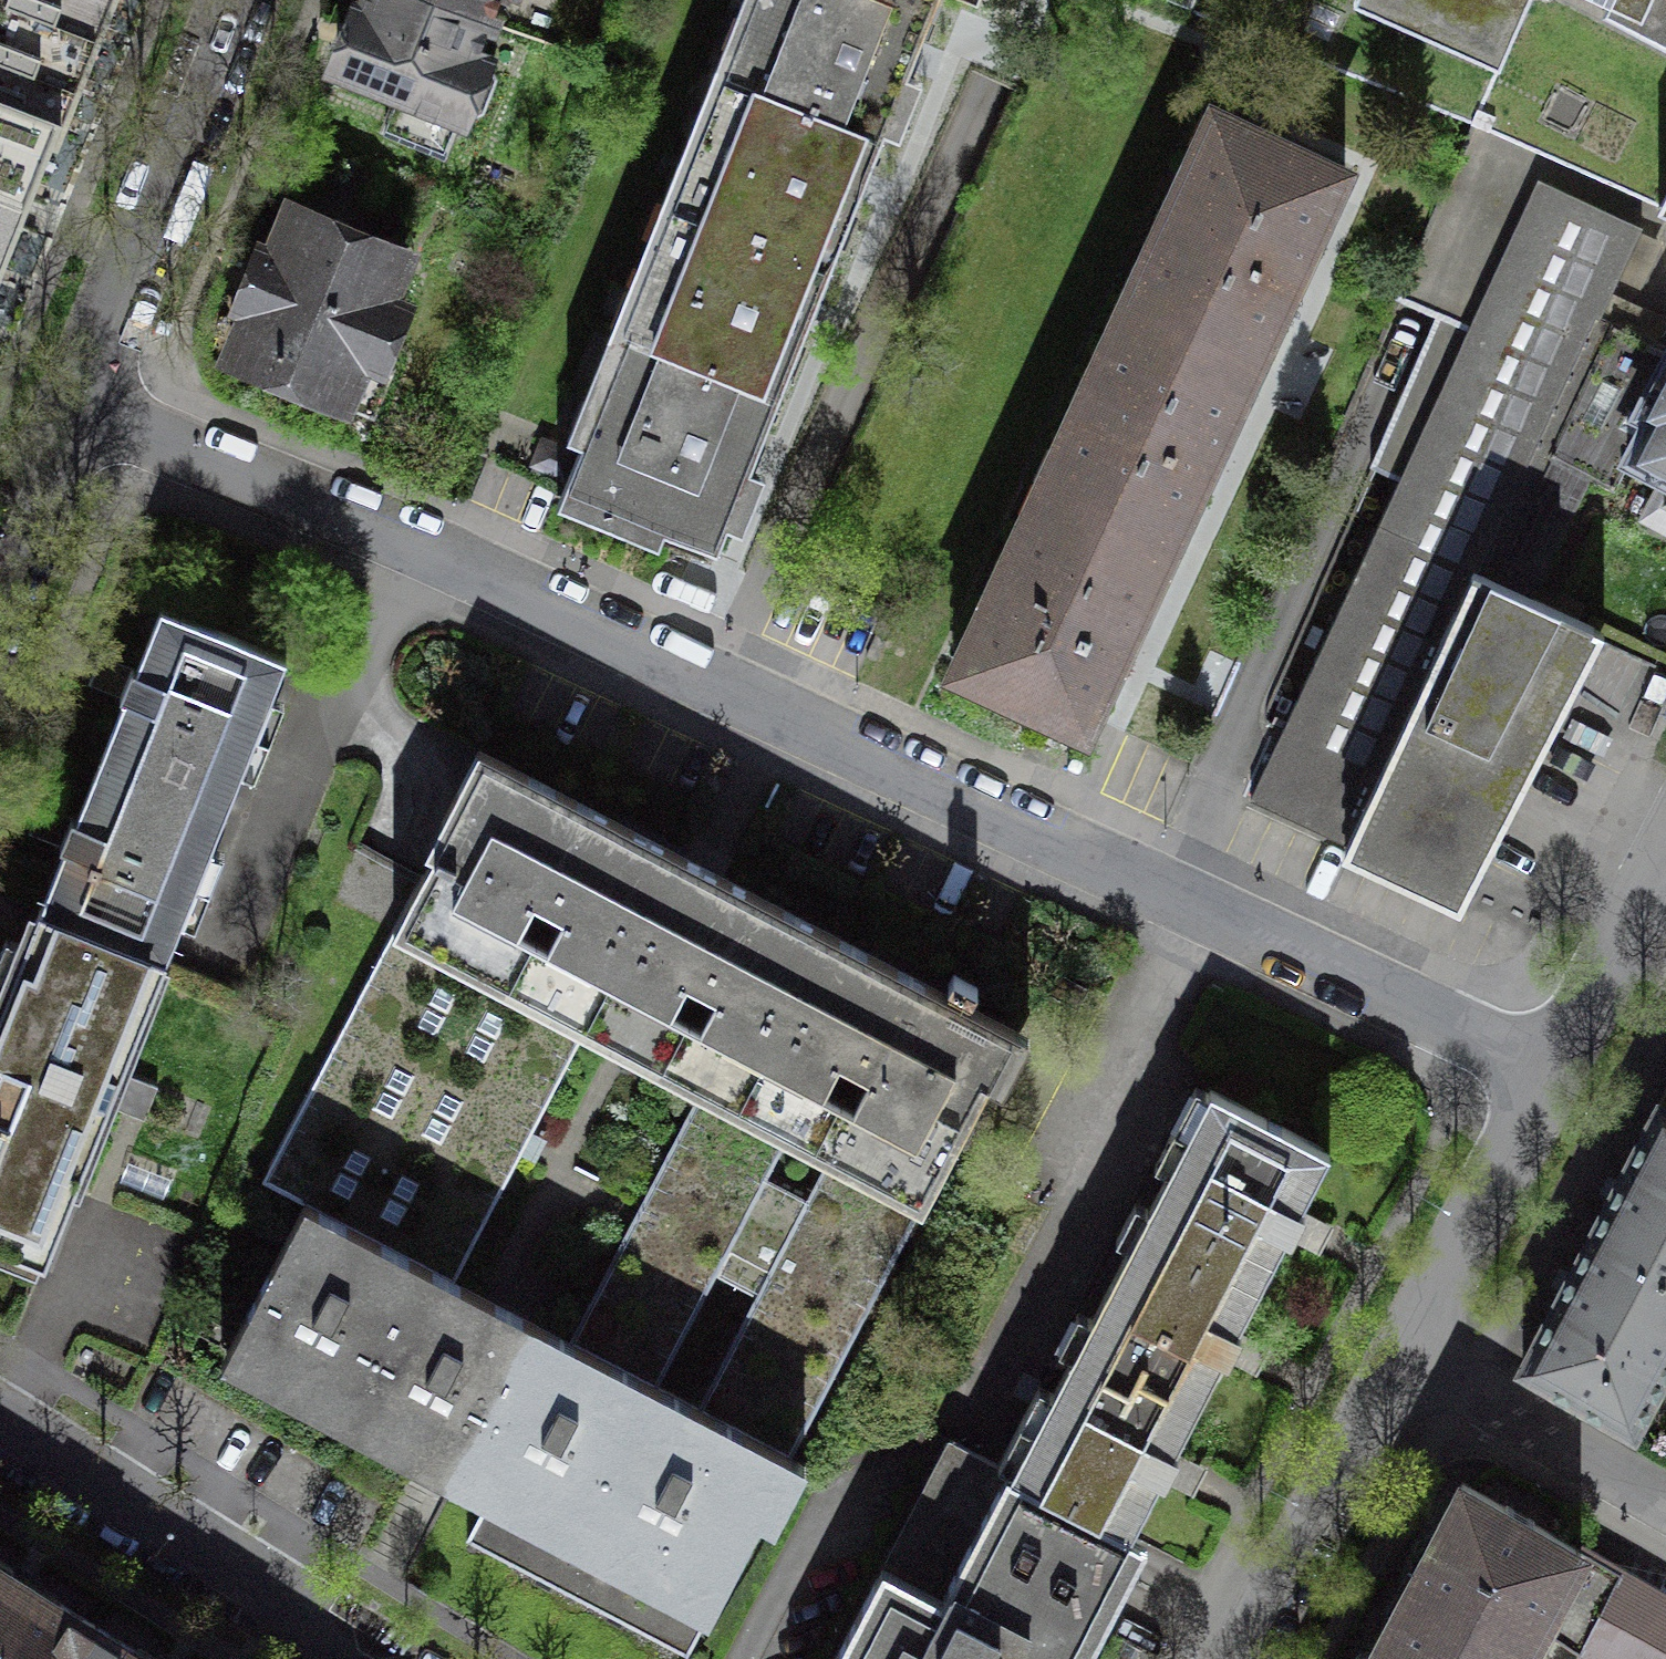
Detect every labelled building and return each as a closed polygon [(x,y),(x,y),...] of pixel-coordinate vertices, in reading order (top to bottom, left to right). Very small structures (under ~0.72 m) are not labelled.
[(26,204),(50,144),(57,146),(115,0),(0,0),(0,270),(26,204)] [(490,22),(436,0),(369,0),(364,14),(358,12),(347,39),(336,67),(400,93),(386,128),(444,151),(458,116),(462,118),(464,114),(470,117),(482,112),(494,80),(489,68),(483,66),(484,62),(475,58),(490,22)] [(490,22),(499,0),(436,0),(490,22)] [(883,137),(917,53),(938,0),(760,0),(730,76),(883,137)] [(1354,1),(1490,61),(1508,22),(1516,25),(1527,0),(1354,0),(1354,1)] [(1609,1),(1603,11),(1665,44),(1665,0),(1607,0),(1609,1)] [(883,137),(730,76),(678,206),(831,267),(863,187),(883,137)] [(1212,117),(1128,299),(1257,360),(1301,266),(1344,172),(1214,111),(1212,117)] [(1245,801),(1340,846),(1336,855),(1462,915),(1593,636),(1528,606),(1588,479),(1546,459),(1609,326),(1596,321),(1639,230),(1540,184),(1469,334),(1437,319),(1367,467),(1385,475),(1396,481),(1245,801)] [(811,317),(831,267),(678,206),(626,335),(779,396),(811,317)] [(250,311),(230,358),(374,418),(395,368),(381,363),(403,309),(387,303),(406,256),(292,209),(272,256),(263,253),(252,280),(241,307),(250,311)] [(1214,452),(1257,360),(1128,299),(1042,484),(1171,544),(1214,452)] [(1609,326),(1546,459),(1588,479),(1612,491),(1628,460),(1664,479),(1644,519),(1665,530),(1665,350),(1609,326)] [(760,445),(779,396),(626,335),(565,489),(718,551),(760,445)] [(1128,638),(1171,544),(1042,484),(957,666),(956,666),(954,671),(1084,731),(1128,638)] [(126,698),(102,759),(224,808),(283,660),(285,661),(286,658),(161,608),(160,611),(161,611),(138,670),(131,667),(126,682),(120,696),(126,698)] [(581,1029),(674,851),(618,821),(478,749),(426,849),(434,853),(393,931),(581,1029)] [(165,956),(224,808),(102,759),(78,819),(72,817),(66,831),(60,846),(66,848),(43,907),(41,906),(40,909),(165,959),(167,956),(165,956)] [(843,939),(674,851),(581,1029),(585,1031),(700,1092),(787,1137),(828,1159),(922,1208),(986,1085),(1002,1094),(1031,1037),(843,939)] [(165,959),(40,909),(0,1010),(0,1244),(45,1262),(105,1111),(165,959)] [(525,1146),(585,1031),(581,1029),(393,931),(263,1180),(305,1202),(455,1280),(525,1146)] [(1211,1093),(1150,1208),(1206,1237),(1199,1250),(1260,1282),(1285,1236),(1290,1238),(1297,1225),(1305,1211),(1299,1208),(1327,1154),(1328,1155),(1330,1152),(1211,1089),(1209,1092),(1211,1093)] [(828,1159),(807,1200),(765,1178),(787,1137),(700,1092),(634,1218),(569,1340),(657,1386),(715,1274),(756,1296),(698,1408),(791,1456),(922,1208),(828,1159)] [(1573,1271),(1665,1319),(1665,1102),(1664,1106),(1660,1104),(1598,1223),(1573,1271)] [(394,1452),(414,1462),(452,1482),(536,1323),(455,1280),(305,1202),(221,1362),(394,1452)] [(1150,1208),(1074,1355),(1129,1384),(1136,1371),(1197,1403),(1222,1356),(1227,1359),(1234,1346),(1242,1332),(1236,1329),(1260,1282),(1199,1250),(1206,1237),(1150,1208)] [(1665,1369),(1665,1319),(1573,1271),(1548,1319),(1523,1367),(1633,1431),(1665,1369)] [(569,1340),(536,1323),(452,1482),(462,1487),(479,1496),(488,1501),(467,1540),(687,1655),(759,1518),(774,1525),(805,1464),(791,1456),(698,1408),(657,1386),(569,1340)] [(1011,1471),(1130,1534),(1131,1532),(1130,1531),(1158,1477),(1164,1480),(1171,1466),(1178,1453),(1173,1450),(1197,1403),(1136,1371),(1129,1384),(1074,1355),(1013,1470),(1012,1470),(1011,1471)] [(1011,1471),(951,1440),(836,1658),(1078,1658),(1066,1653),(1128,1535),(1129,1535),(1130,1534),(1011,1471)] [(1375,1648),(1396,1658),(1577,1658),(1581,1652),(1579,1651),(1620,1573),(1463,1482),(1448,1510),(1451,1513),(1439,1537),(1413,1586),(1401,1610),(1397,1608),(1375,1648)] [(96,1625),(23,1579),(0,1565),(0,1658),(75,1658),(96,1625)] [(1620,1573),(1579,1651),(1581,1652),(1593,1658),(1665,1658),(1665,1599),(1620,1573)] [(96,1625),(75,1658),(150,1658),(96,1625)] [(1375,1648),(1374,1651),(1378,1653),(1375,1658),(1396,1658),(1375,1648)]
